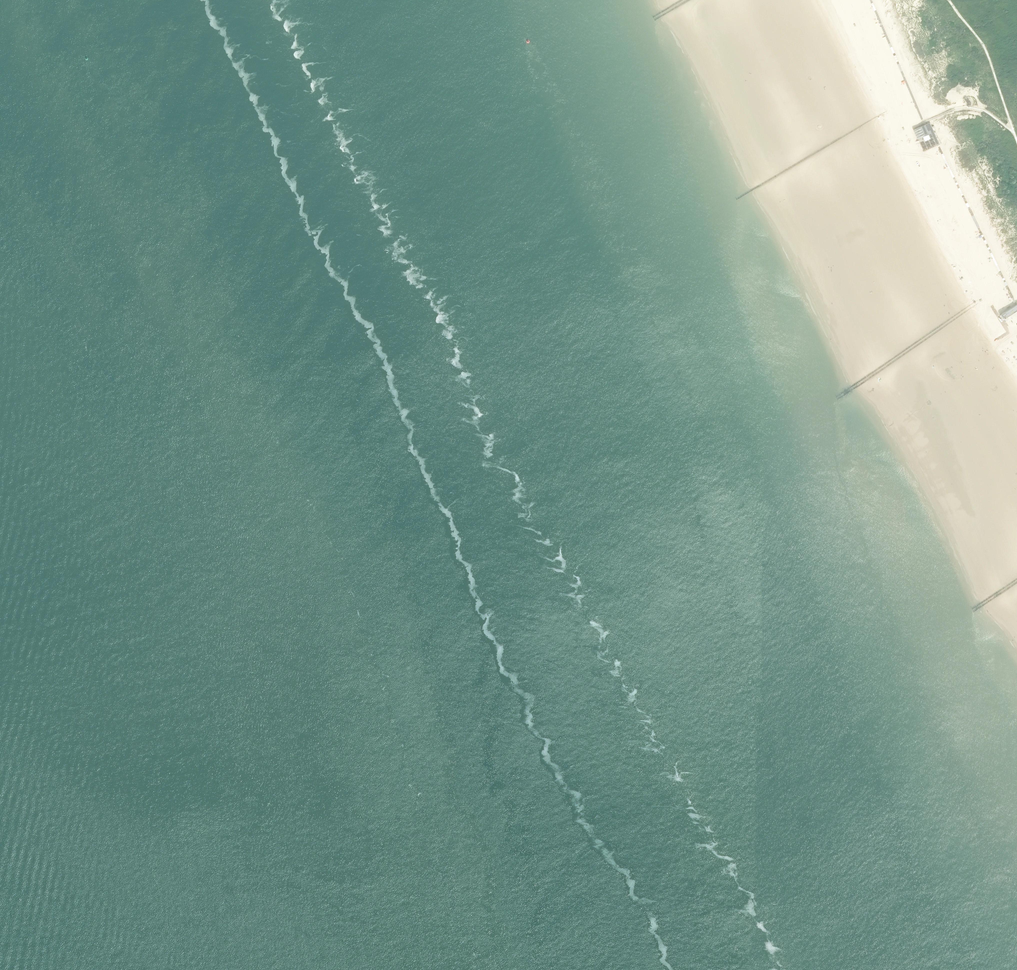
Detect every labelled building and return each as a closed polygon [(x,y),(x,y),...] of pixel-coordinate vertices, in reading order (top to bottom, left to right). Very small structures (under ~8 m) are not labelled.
[(930,123),(914,130),(918,139),(929,134),(931,139),(933,138),(937,146),(940,145),(930,123)] [(1001,314),(1004,317),(1016,309),(1016,304),(1001,314)]
